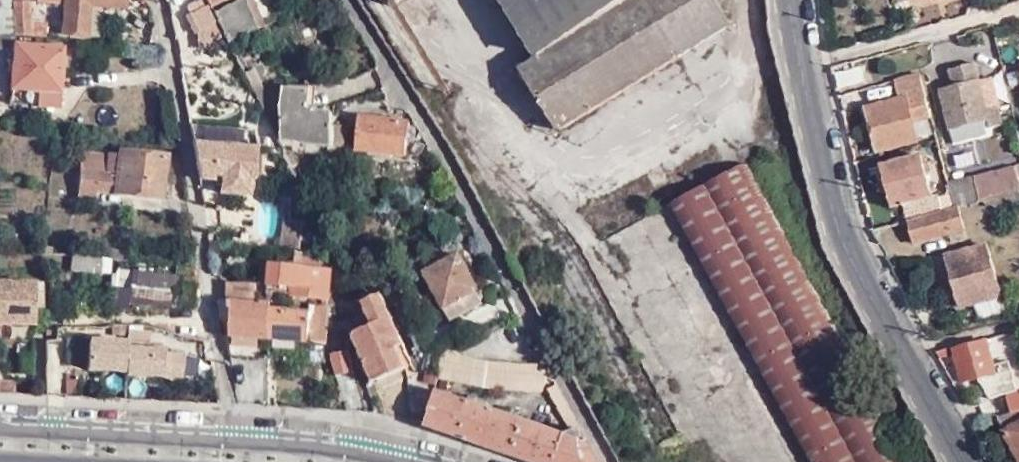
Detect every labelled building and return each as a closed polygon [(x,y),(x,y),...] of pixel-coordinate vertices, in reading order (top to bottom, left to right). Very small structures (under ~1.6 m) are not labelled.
[(12,2),(13,31),(45,34),(46,21),(29,20),(29,0),(12,0),(12,2)] [(88,32),(91,2),(102,2),(125,4),(126,0),(46,0),(67,2),(65,30),(88,32)] [(248,0),(237,0),(216,11),(229,38),(261,25),(248,0)] [(261,25),(269,22),(258,0),(248,0),(261,25)] [(540,53),(523,64),(561,126),(732,23),(718,0),(508,0),(540,53)] [(213,6),(210,1),(190,10),(198,28),(201,44),(226,32),(216,11),(213,6)] [(11,31),(13,31),(12,2),(0,2),(0,30),(11,31)] [(100,32),(102,2),(91,2),(88,32),(100,32)] [(11,31),(0,30),(0,46),(10,47),(11,31)] [(63,45),(16,40),(12,83),(36,85),(35,104),(56,106),(63,45)] [(239,57),(279,133),(283,132),(286,104),(288,86),(266,85),(256,64),(254,65),(248,53),(239,57)] [(866,60),(835,68),(838,85),(869,78),(866,60)] [(1004,122),(999,104),(986,107),(979,77),(975,63),(948,70),(952,83),(940,87),(954,140),(992,130),(992,125),(1004,122)] [(1018,83),(1018,68),(1009,70),(1013,84),(1018,83)] [(992,74),(979,77),(986,107),(999,104),(992,74)] [(288,86),(286,104),(312,107),(314,87),(288,85),(288,86)] [(913,124),(932,118),(926,90),(866,107),(877,147),(916,137),(913,124)] [(283,135),(334,143),(333,122),(333,109),(312,107),(286,104),(283,132),(283,135)] [(262,108),(250,114),(261,139),(274,166),(287,160),(274,133),(262,108)] [(410,119),(361,113),(356,145),(407,152),(408,141),(410,125),(410,119)] [(350,122),(333,122),(334,143),(334,149),(334,157),(351,156),(350,122)] [(246,125),(190,123),(194,140),(246,142),(246,125)] [(246,125),(246,142),(256,143),(252,126),(246,125)] [(416,125),(410,125),(408,141),(414,142),(416,125)] [(246,142),(194,140),(199,177),(212,177),(212,175),(221,175),(220,192),(247,194),(248,175),(254,176),(256,143),(246,142)] [(419,140),(410,150),(417,156),(426,147),(419,140)] [(119,155),(82,150),(80,167),(77,194),(96,197),(97,188),(161,195),(166,154),(120,148),(119,155)] [(907,201),(911,216),(952,205),(949,191),(932,195),(921,153),(881,163),(892,204),(907,201)] [(673,199),(814,461),(910,461),(747,159),(673,199)] [(316,160),(301,163),(306,178),(320,174),(316,160)] [(946,179),(949,191),(952,205),(958,203),(983,196),(992,194),(1018,187),(1018,177),(1014,162),(946,179)] [(992,194),(983,196),(985,202),(994,201),(992,194)] [(911,216),(907,217),(914,239),(948,230),(963,227),(958,203),(952,205),(911,216)] [(300,244),(304,218),(285,215),(281,241),(300,244)] [(963,227),(948,230),(949,238),(965,233),(963,227)] [(975,298),(1001,291),(988,239),(948,249),(960,301),(975,298)] [(439,259),(435,252),(422,258),(449,312),(483,296),(459,248),(439,259)] [(103,255),(72,252),(70,266),(101,269),(103,255)] [(112,256),(103,255),(101,269),(110,270),(112,256)] [(332,294),(335,274),(335,265),(268,259),(267,280),(299,283),(298,291),(332,294)] [(177,299),(179,281),(180,274),(131,268),(129,284),(127,297),(176,303),(177,299)] [(347,275),(335,274),(332,294),(333,301),(345,301),(346,288),(347,275)] [(228,277),(227,296),(237,297),(252,297),(253,278),(228,277)] [(0,278),(0,335),(1,335),(1,319),(34,320),(34,306),(35,291),(42,290),(43,281),(35,281),(35,279),(0,278)] [(127,297),(129,284),(113,282),(111,303),(126,304),(127,297)] [(360,289),(346,288),(345,301),(367,301),(360,289)] [(1004,307),(1001,291),(975,298),(979,313),(1004,307)] [(374,315),(359,315),(359,316),(364,329),(356,332),(377,380),(416,363),(385,293),(367,301),(369,307),(374,315)] [(225,332),(235,333),(237,297),(227,296),(218,296),(225,332)] [(252,297),(237,297),(235,333),(273,336),(275,307),(275,298),(252,297)] [(313,308),(275,307),(273,336),(325,338),(327,337),(330,300),(314,299),(313,308)] [(358,315),(359,315),(374,315),(369,307),(357,312),(358,315)] [(1002,332),(1002,335),(1006,355),(1018,352),(1013,330),(1002,332)] [(164,336),(88,334),(87,368),(126,369),(126,374),(182,375),(183,347),(164,346),(164,336)] [(1006,355),(1002,335),(953,346),(938,349),(943,358),(955,355),(960,378),(993,371),(991,358),(1006,355)] [(355,366),(350,341),(348,346),(344,357),(352,367),(355,366)] [(463,352),(458,341),(442,350),(440,370),(439,374),(485,384),(512,387),(513,384),(526,386),(527,367),(513,366),(513,360),(493,358),(463,352)] [(344,357),(348,346),(333,350),(339,371),(352,367),(344,357)] [(268,396),(271,356),(233,352),(237,390),(238,401),(268,402),(268,396)] [(16,390),(15,377),(0,377),(0,390),(16,390)] [(549,386),(572,429),(581,425),(558,381),(549,386)] [(438,387),(433,403),(426,422),(542,461),(600,461),(581,425),(572,429),(566,432),(438,387)] [(1008,409),(1018,406),(1018,391),(1005,395),(1008,409)] [(997,411),(1018,452),(1018,406),(1008,409),(997,411)]
